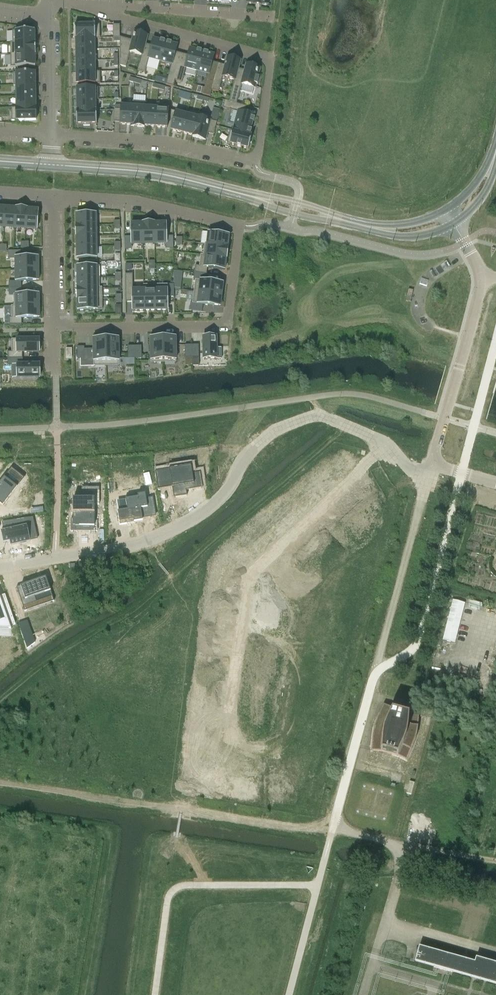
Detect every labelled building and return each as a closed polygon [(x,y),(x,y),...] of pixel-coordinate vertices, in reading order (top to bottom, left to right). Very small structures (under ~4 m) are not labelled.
[(95,38),(100,38),(100,25),(95,25),(95,24),(94,24),(94,25),(88,25),(88,23),(82,23),(82,25),(76,25),(76,24),(75,24),(75,38),(95,38)] [(35,30),(13,31),(13,43),(35,43),(35,42),(35,30)] [(130,52),(142,55),(145,44),(146,44),(148,36),(134,32),(132,40),(120,37),(120,41),(120,66),(126,67),(130,52)] [(76,49),(95,49),(95,39),(95,38),(75,38),(75,39),(76,39),(76,49)] [(142,55),(138,70),(145,72),(149,59),(160,61),(165,42),(153,39),(151,46),(146,44),(145,44),(142,55)] [(10,43),(11,54),(35,54),(36,54),(35,42),(35,43),(13,43),(10,43)] [(174,87),(175,80),(182,54),(176,52),(177,45),(165,42),(160,61),(171,64),(166,85),(174,87)] [(188,55),(182,54),(175,80),(182,82),(186,68),(197,71),(202,52),(190,48),(188,55)] [(76,61),(95,61),(95,49),(76,49),(76,61)] [(210,97),(212,90),(219,64),(212,62),(214,55),(202,52),(197,71),(208,74),(203,94),(210,97)] [(35,54),(11,54),(11,67),(35,67),(35,54)] [(238,69),(239,69),(241,61),(227,57),(225,65),(219,64),(212,90),(219,92),(223,77),(235,80),(238,69)] [(76,61),(76,72),(95,72),(95,61),(76,61)] [(235,80),(229,101),(237,104),(242,84),(243,85),(241,90),(253,94),(254,88),(255,88),(256,84),(257,84),(259,77),(258,77),(260,68),(257,67),(246,65),(245,70),(239,69),(238,69),(235,80)] [(100,71),(95,72),(76,72),(76,84),(100,84),(100,71)] [(35,73),(13,73),(13,86),(16,86),(36,85),(35,73)] [(16,86),(16,97),(36,97),(36,85),(16,86)] [(98,100),(98,88),(76,88),(77,100),(96,99),(96,100),(98,100)] [(16,108),(36,108),(36,97),(16,97),(16,108)] [(96,99),(77,100),(77,110),(76,110),(76,111),(97,111),(96,110),(96,100),(96,99)] [(225,100),(223,108),(231,110),(227,123),(234,125),(233,131),(249,136),(249,135),(254,116),(250,115),(247,114),(249,107),(237,104),(229,101),(225,100)] [(144,127),(145,126),(144,126),(145,107),(146,107),(146,102),(133,101),(133,104),(131,125),(131,126),(144,127)] [(121,103),(121,106),(121,110),(120,122),(120,125),(120,124),(131,125),(133,104),(121,103)] [(157,103),(156,108),(157,108),(155,127),(166,128),(167,128),(169,104),(157,103)] [(156,108),(146,107),(145,107),(144,126),(145,126),(155,127),(157,108),(156,108)] [(36,121),(36,108),(16,108),(11,108),(12,121),(36,121)] [(173,121),(171,130),(172,130),(182,133),(187,115),(188,112),(176,109),(176,112),(171,110),(170,120),(173,121)] [(97,124),(97,111),(76,111),(77,125),(77,124),(83,124),(83,126),(90,126),(90,124),(96,124),(97,124)] [(199,113),(198,117),(193,136),(193,137),(206,140),(208,133),(211,121),(212,116),(199,113)] [(182,133),(193,136),(198,117),(187,115),(182,133)] [(211,121),(208,133),(214,134),(217,122),(211,121)] [(252,136),(249,135),(249,136),(233,131),(230,130),(227,143),(229,144),(230,145),(230,144),(236,146),(242,148),(242,147),(248,149),(249,150),(252,136)] [(6,208),(4,228),(15,228),(16,209),(6,208)] [(16,209),(15,228),(26,229),(27,209),(28,210),(28,209),(16,208),(16,209)] [(27,209),(26,229),(37,230),(38,210),(28,210),(27,209)] [(96,214),(76,214),(77,225),(96,225),(96,214)] [(155,223),(142,223),(142,224),(143,224),(143,244),(155,244),(154,223),(155,223)] [(155,223),(154,223),(155,244),(166,244),(166,249),(173,249),(173,236),(166,236),(166,223),(155,223)] [(131,237),(125,237),(125,249),(132,249),(132,245),(143,244),(143,224),(142,224),(131,224),(131,237)] [(77,225),(76,225),(76,237),(77,237),(77,236),(96,236),(96,225),(77,225)] [(207,244),(227,247),(227,246),(229,235),(223,234),(208,232),(207,244)] [(96,236),(77,236),(77,237),(77,247),(96,247),(96,236)] [(203,255),(226,258),(226,259),(228,247),(227,246),(227,247),(207,244),(205,243),(203,255)] [(96,247),(77,247),(77,258),(97,258),(96,247)] [(21,251),(8,251),(8,258),(13,258),(15,258),(16,270),(38,269),(38,257),(21,258),(21,251)] [(195,266),(194,273),(206,274),(207,268),(224,270),(226,259),(226,258),(203,255),(201,255),(199,266),(195,266)] [(99,266),(77,266),(77,278),(99,277),(99,266)] [(14,281),(9,281),(9,288),(21,288),(21,281),(39,281),(38,269),(16,270),(16,281),(14,281)] [(194,273),(193,280),(196,280),(194,291),(222,295),(223,283),(205,281),(206,274),(194,273)] [(133,274),(125,274),(126,302),(132,302),(133,311),(144,311),(144,287),(143,287),(133,287),(133,274)] [(99,277),(77,278),(78,288),(100,288),(99,277)] [(174,284),(155,285),(156,310),(168,310),(167,297),(174,297),(174,284)] [(143,285),(143,287),(144,287),(144,311),(156,310),(155,285),(143,285)] [(21,288),(9,288),(9,295),(13,295),(14,306),(14,307),(39,306),(39,294),(22,295),(21,288)] [(78,288),(77,288),(77,300),(78,300),(78,299),(102,299),(102,288),(100,288),(78,288)] [(190,303),(190,310),(202,311),(203,305),(220,307),(222,295),(194,291),(193,303),(190,303)] [(102,299),(78,299),(78,300),(78,311),(102,310),(102,299)] [(11,307),(5,307),(5,325),(9,325),(22,325),(22,318),(39,318),(39,306),(14,307),(14,306),(11,306),(11,307)] [(216,336),(203,337),(203,360),(221,359),(221,348),(216,348),(216,338),(216,336)] [(163,337),(151,338),(151,363),(164,363),(163,337)] [(176,337),(163,337),(164,363),(176,362),(176,337)] [(85,359),(84,359),(84,361),(94,361),(94,366),(106,366),(106,338),(93,339),(94,349),(84,349),(85,359)] [(118,338),(106,338),(106,366),(119,366),(118,338)] [(12,352),(8,352),(8,359),(23,359),(23,353),(39,352),(39,339),(12,339),(12,352)] [(23,359),(8,359),(8,365),(12,365),(12,378),(40,377),(40,364),(23,365),(23,359)] [(190,466),(169,470),(173,497),(175,497),(187,495),(186,490),(202,487),(200,472),(191,474),(190,466)] [(0,483),(0,504),(3,507),(25,479),(23,477),(12,468),(0,483)] [(71,519),(71,532),(73,532),(73,531),(92,531),(92,527),(95,527),(95,515),(95,505),(99,505),(99,491),(85,491),(85,499),(82,499),(73,499),(73,515),(73,519),(71,519)] [(119,512),(118,512),(120,525),(135,522),(143,521),(142,519),(141,509),(155,507),(153,498),(146,499),(145,494),(138,495),(125,497),(126,500),(127,510),(119,512)] [(24,506),(11,508),(12,515),(25,514),(24,506)] [(4,531),(1,531),(3,543),(10,542),(10,545),(30,541),(29,536),(37,535),(33,517),(14,520),(15,528),(4,531)] [(18,587),(16,587),(25,611),(38,607),(35,597),(49,592),(53,602),(54,601),(46,577),(27,584),(21,586),(21,589),(19,589),(18,587)] [(11,630),(10,626),(15,624),(9,605),(3,607),(2,607),(0,600),(0,629),(11,630)] [(465,603),(453,600),(443,640),(455,643),(465,603)] [(371,744),(371,751),(382,752),(397,755),(407,760),(410,754),(413,748),(415,741),(417,735),(418,728),(419,721),(419,714),(408,713),(407,715),(393,711),(394,710),(384,705),(380,711),(377,717),(375,723),(373,730),(372,737),(371,744)] [(484,961),(477,959),(476,964),(420,948),(416,961),(437,967),(449,970),(495,984),(495,964),(484,961)]
